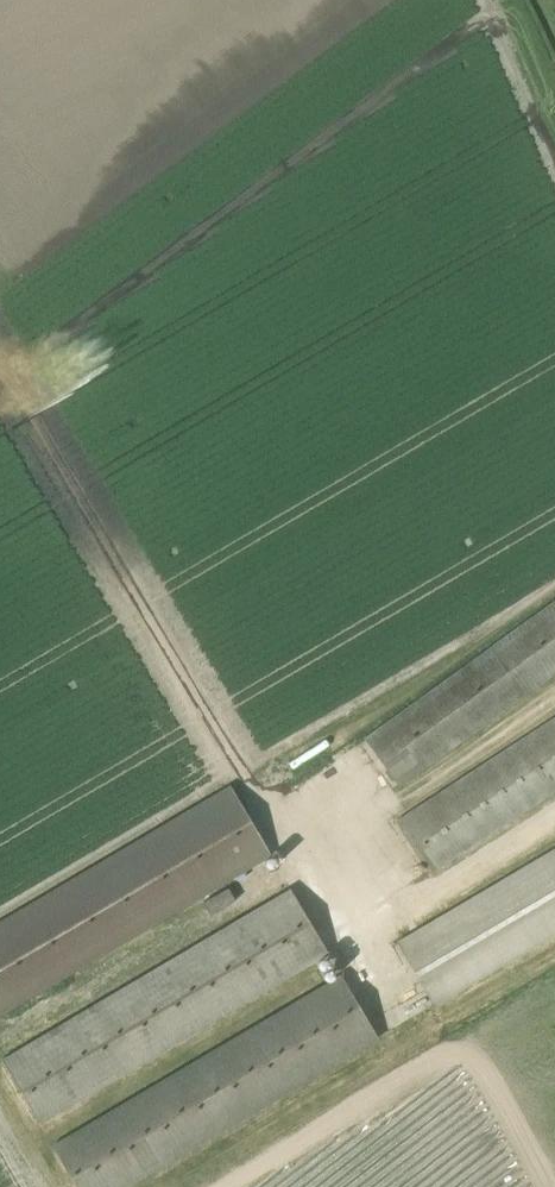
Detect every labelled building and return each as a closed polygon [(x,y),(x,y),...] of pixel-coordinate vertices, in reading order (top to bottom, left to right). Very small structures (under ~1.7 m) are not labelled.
[(554,672),(554,600),(367,737),(401,784),(554,672)] [(397,821),(431,874),(554,792),(554,717),(397,821)] [(0,920),(0,1014),(274,852),(233,783),(0,920)] [(396,941),(434,1006),(554,934),(554,847),(396,941)] [(290,888),(1,1057),(39,1122),(328,953),(290,888)] [(54,1144),(79,1186),(129,1186),(379,1040),(342,976),(54,1144)]
